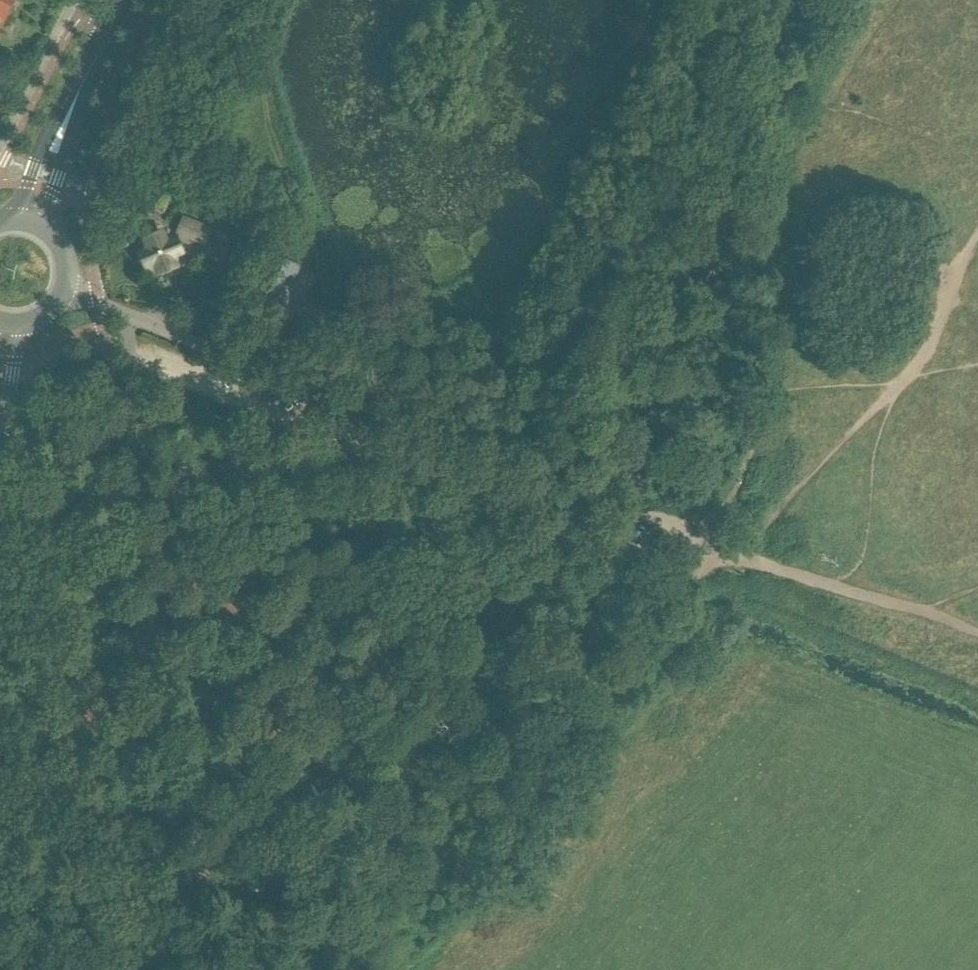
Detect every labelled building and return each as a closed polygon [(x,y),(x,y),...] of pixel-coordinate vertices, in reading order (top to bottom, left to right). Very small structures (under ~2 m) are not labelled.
[(5,13),(9,15),(16,0),(0,0),(0,23),(5,13)] [(185,219),(179,233),(205,244),(227,253),(232,238),(223,234),(225,230),(206,223),(204,227),(185,219)] [(169,239),(167,233),(147,241),(160,273),(176,266),(173,257),(182,253),(175,237),(169,239)] [(253,301),(280,313),(299,267),(272,256),(253,301)]
